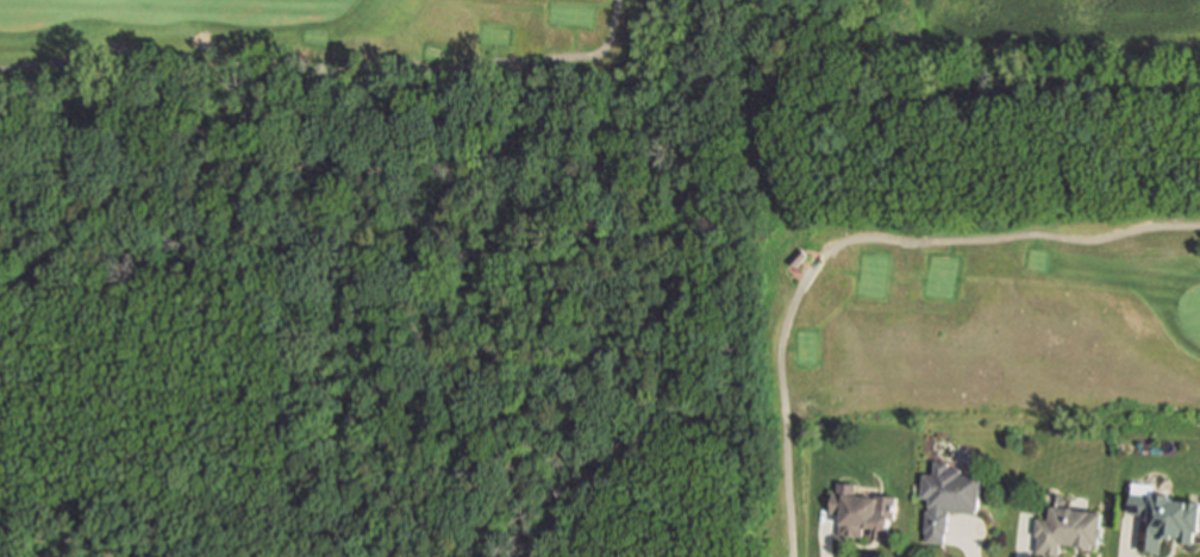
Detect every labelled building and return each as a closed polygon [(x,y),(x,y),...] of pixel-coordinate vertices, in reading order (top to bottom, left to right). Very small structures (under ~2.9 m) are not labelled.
[(810,254),(799,265),(792,261),(802,248),(810,254)] [(962,467),(962,474),(981,474),(980,509),(950,508),(949,531),(946,531),(946,540),(927,539),(929,531),(926,531),(927,507),(930,507),(931,496),(924,495),(924,471),(931,472),(936,472),(936,465),(936,459),(949,459),(949,467),(962,467)] [(867,524),(865,536),(864,534),(842,533),(843,521),(845,521),(845,511),(833,509),(836,489),(839,490),(839,488),(840,481),(868,483),(867,493),(883,494),(885,493),(890,493),(894,493),(895,494),(899,494),(898,500),(894,500),(894,508),(898,508),(896,515),(893,515),(892,526),(890,526),(890,531),(887,530),(887,534),(880,533),(874,533),(875,525),(867,524)] [(1196,499),(1199,500),(1199,501),(1199,528),(1198,528),(1196,540),(1193,539),(1182,539),(1183,533),(1175,533),(1175,534),(1165,534),(1165,532),(1164,532),(1163,550),(1151,550),(1151,547),(1140,546),(1143,517),(1154,518),(1154,512),(1132,511),(1133,490),(1160,493),(1161,489),(1176,490),(1176,496),(1196,499)] [(1052,503),(1077,505),(1077,507),(1095,508),(1095,509),(1104,509),(1101,543),(1099,543),(1098,547),(1081,546),(1081,542),(1063,540),(1062,553),(1039,551),(1040,534),(1037,533),(1039,515),(1052,517),(1052,503)]
